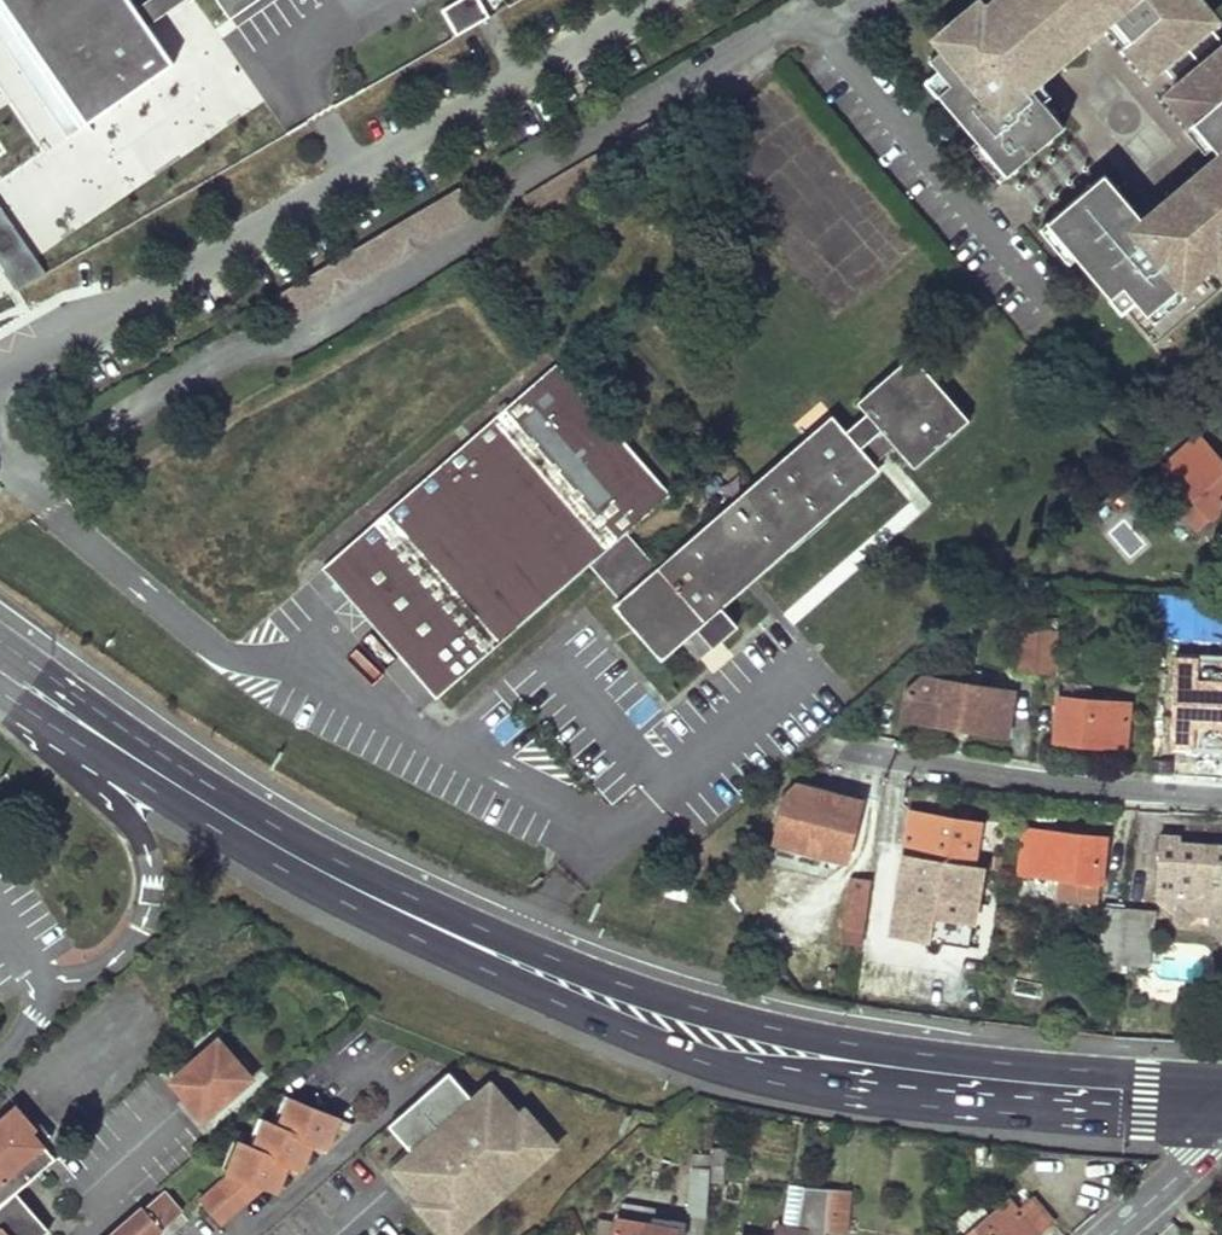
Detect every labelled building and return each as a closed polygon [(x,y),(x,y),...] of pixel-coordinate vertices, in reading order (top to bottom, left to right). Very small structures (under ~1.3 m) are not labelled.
[(89,123),(178,63),(152,25),(189,0),(158,0),(137,15),(127,0),(6,0),(89,123)] [(231,19),(259,0),(217,0),(231,19)] [(489,13),(483,0),(454,0),(443,6),(455,30),(489,13)] [(1195,0),(1011,0),(1004,5),(1000,0),(986,12),(980,4),(941,38),(947,46),(930,59),(942,73),(928,82),(978,139),(969,147),(1000,182),(1065,127),(1044,102),(1052,96),(1044,87),(1044,79),(1102,30),(1112,30),(1147,75),(1212,19),(1195,0)] [(363,44),(377,71),(406,55),(392,29),(363,44)] [(243,45),(260,73),(278,61),(261,34),(243,45)] [(1168,98),(1191,126),(1207,113),(1221,131),(1221,52),(1168,98)] [(1217,161),(1146,222),(1103,172),(1038,227),(1070,264),(1077,257),(1123,314),(1136,303),(1153,323),(1184,297),(1177,288),(1200,267),(1208,275),(1221,263),(1221,142),(1217,161)] [(475,214),(458,188),(269,301),(285,327),(475,214)] [(43,273),(0,200),(0,299),(43,273)] [(673,488),(559,360),(334,560),(444,689),(592,561),(626,599),(618,607),(666,660),(884,467),(878,460),(899,443),(920,465),(974,417),(914,352),(861,398),(871,410),(850,427),(838,413),(660,566),(627,528),(673,488)] [(1197,437),(1164,465),(1166,467),(1152,478),(1196,531),(1221,509),(1221,505),(1220,503),(1221,501),(1221,466),(1197,437)] [(1037,628),(1019,628),(1016,673),(1035,675),(1037,628)] [(1056,629),(1037,628),(1035,675),(1054,676),(1056,629)] [(1174,659),(1169,743),(1221,746),(1221,661),(1174,659)] [(1003,733),(1010,691),(977,686),(979,671),(946,666),(945,681),(922,677),(906,691),(901,717),(1003,733)] [(1126,705),(1090,701),(1092,687),(1064,684),(1063,700),(1058,699),(1056,717),(1062,717),(1060,742),(1123,748),(1126,705)] [(860,802),(794,785),(787,792),(775,842),(796,848),(798,841),(848,855),(860,802)] [(972,822),(912,812),(907,856),(970,864),(974,847),(968,846),(972,822)] [(1062,898),(1094,901),(1099,877),(1101,863),(1096,863),(1098,837),(1023,830),(1019,874),(1063,878),(1062,898)] [(1179,843),(1179,837),(1158,836),(1154,903),(1172,915),(1171,923),(1192,926),(1192,917),(1204,919),(1205,926),(1221,927),(1221,845),(1179,843)] [(980,869),(907,856),(893,932),(966,945),(980,869)] [(851,880),(842,942),(861,946),(870,882),(851,880)] [(1146,967),(1154,911),(1103,905),(1098,963),(1146,967)] [(247,1079),(212,1039),(165,1081),(200,1121),(247,1079)] [(446,1073),(385,1126),(416,1162),(398,1178),(418,1201),(412,1206),(436,1234),(454,1234),(553,1149),(522,1112),(512,1120),(488,1091),(472,1104),(446,1073)] [(227,1176),(195,1202),(215,1224),(259,1187),(273,1192),(278,1173),(271,1171),(274,1161),(297,1170),(303,1153),(295,1150),(299,1139),(323,1147),(329,1129),(322,1127),(325,1118),(287,1104),(277,1130),(261,1125),(253,1149),(235,1143),(223,1174),(227,1176)] [(11,1107),(0,1117),(0,1203),(13,1192),(51,1158),(27,1132),(30,1128),(11,1107)] [(724,1150),(710,1148),(710,1154),(708,1181),(722,1182),(724,1150)] [(710,1154),(692,1153),(687,1215),(705,1216),(708,1181),(710,1154)] [(828,1186),(809,1186),(805,1230),(824,1232),(828,1186)] [(845,1187),(828,1186),(824,1232),(842,1232),(845,1187)] [(0,1203),(0,1234),(42,1234),(48,1231),(13,1192),(0,1203)] [(159,1193),(111,1234),(152,1234),(177,1213),(159,1193)] [(1009,1203),(973,1234),(1036,1234),(1050,1222),(1032,1201),(1018,1213),(1009,1203)] [(621,1204),(618,1219),(614,1218),(612,1234),(682,1234),(684,1219),(668,1217),(668,1210),(621,1204)]
